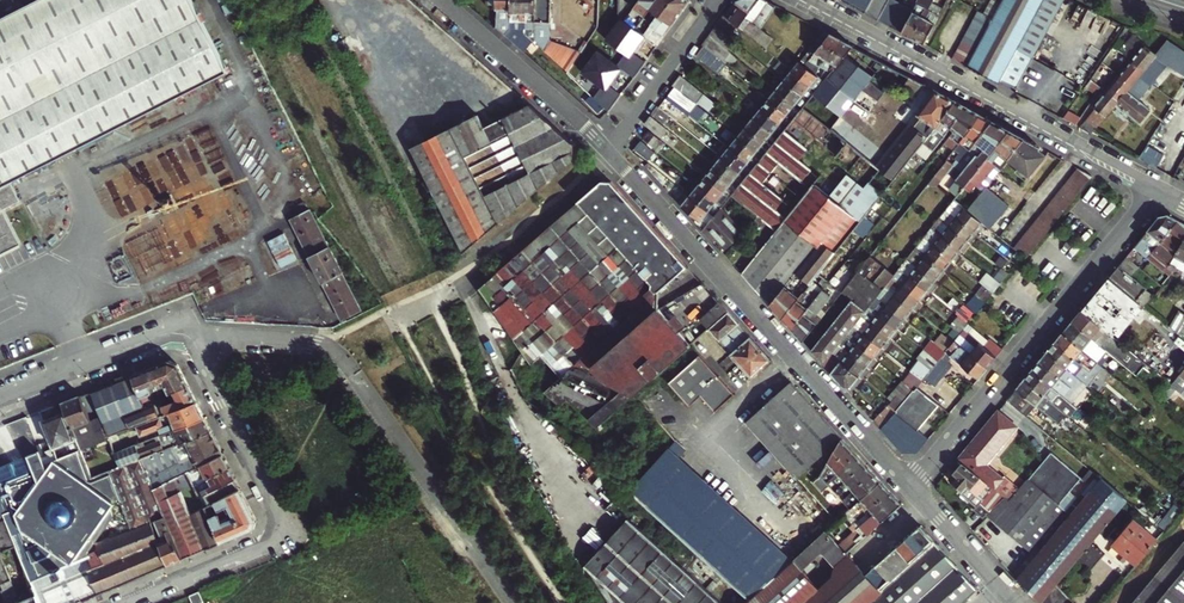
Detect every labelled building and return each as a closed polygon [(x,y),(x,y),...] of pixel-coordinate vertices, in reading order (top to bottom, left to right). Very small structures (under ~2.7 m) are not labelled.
[(229,66),(193,0),(31,0),(0,16),(0,254),(23,242),(5,207),(23,198),(13,179),(229,66)] [(498,10),(498,16),(495,27),(502,33),(510,21),(513,18),(513,0),(498,0),(498,10)] [(524,34),(524,22),(521,22),(523,0),(513,0),(513,18),(510,21),(524,34)] [(521,22),(524,22),(524,34),(533,42),(543,51),(552,41),(550,41),(551,0),(523,0),(521,22)] [(618,16),(621,18),(626,22),(635,9),(641,0),(619,0),(618,16)] [(635,9),(638,11),(629,24),(636,29),(657,0),(641,0),(635,9)] [(636,29),(645,35),(671,0),(657,0),(636,29)] [(645,35),(658,44),(690,1),(689,0),(671,0),(645,35)] [(736,26),(769,52),(777,42),(764,32),(777,6),(766,0),(738,0),(741,2),(733,14),(728,10),(723,16),(736,26)] [(728,10),(733,14),(741,2),(738,0),(735,0),(728,10)] [(866,13),(873,0),(841,0),(866,13)] [(886,7),(875,0),(873,0),(866,13),(878,20),(886,7)] [(886,7),(878,20),(913,38),(931,10),(937,0),(923,0),(921,3),(916,0),(908,0),(899,14),(886,7)] [(999,16),(972,70),(999,84),(1002,80),(1017,89),(1065,0),(1006,0),(999,16)] [(990,12),(999,16),(1006,0),(996,0),(990,12)] [(941,16),(931,10),(913,38),(924,44),(941,16)] [(972,70),(999,16),(990,12),(984,10),(958,63),(972,70)] [(736,26),(723,16),(716,25),(729,35),(736,26)] [(606,39),(627,53),(629,50),(633,53),(645,35),(636,29),(629,24),(626,22),(621,18),(606,39)] [(510,21),(502,33),(517,46),(524,38),(524,34),(510,21)] [(735,40),(729,35),(716,25),(709,35),(727,50),(735,40)] [(533,42),(524,34),(524,38),(517,46),(524,52),(533,42)] [(814,74),(841,40),(830,34),(809,60),(813,64),(809,70),(814,74)] [(709,35),(702,44),(704,46),(719,58),(722,61),(730,51),(727,50),(709,35)] [(1119,37),(1113,45),(1123,54),(1128,48),(1122,43),(1123,40),(1119,37)] [(1159,51),(1167,58),(1167,57),(1177,45),(1169,39),(1159,51)] [(853,47),(841,40),(814,74),(823,84),(853,47)] [(552,41),(543,51),(566,73),(580,52),(552,41)] [(1156,54),(1144,44),(1131,60),(1144,70),(1156,54)] [(1177,45),(1167,57),(1180,66),(1183,60),(1183,49),(1177,45)] [(704,46),(696,56),(712,68),(719,58),(704,46)] [(868,93),(878,101),(892,83),(904,89),(909,77),(853,47),(823,84),(817,91),(809,101),(802,109),(829,131),(855,98),(861,102),(868,93)] [(1167,58),(1159,51),(1156,54),(1144,70),(1132,85),(1119,101),(1117,103),(1140,122),(1151,109),(1135,96),(1167,58)] [(584,74),(605,88),(606,85),(611,88),(623,68),(618,65),(598,53),(584,74)] [(627,53),(618,65),(623,68),(634,77),(645,62),(633,53),(631,56),(627,53)] [(1131,60),(1119,75),(1132,85),(1144,70),(1131,60)] [(814,74),(809,70),(800,61),(792,71),(817,91),(823,84),(814,74)] [(817,91),(792,71),(784,80),(809,101),(817,91)] [(1132,85),(1119,75),(1106,91),(1119,101),(1132,85)] [(715,104),(681,76),(673,86),(708,114),(715,104)] [(924,84),(909,77),(904,89),(917,96),(924,84)] [(1102,87),(1090,78),(1085,85),(1096,94),(1102,87)] [(802,109),(809,101),(784,80),(777,90),(801,110),(802,109)] [(605,88),(594,99),(609,112),(621,95),(611,88),(609,90),(605,88)] [(801,110),(777,90),(769,99),(794,119),(801,110)] [(674,91),(667,100),(680,110),(687,101),(674,91)] [(956,102),(935,91),(888,151),(876,167),(893,181),(900,172),(912,157),(924,142),(930,134),(956,102)] [(1119,101),(1106,91),(1093,106),(1096,109),(1084,122),(1081,128),(1091,133),(1117,103),(1119,101)] [(858,126),(878,101),(868,93),(861,102),(855,98),(829,131),(847,144),(865,159),(878,143),(858,126)] [(667,100),(665,98),(659,106),(680,122),(686,114),(680,110),(667,100)] [(769,99),(762,108),(780,123),(784,126),(786,128),(794,119),(769,99)] [(971,110),(956,102),(930,134),(940,142),(950,129),(954,132),(971,110)] [(573,160),(574,158),(574,144),(531,105),(485,129),(479,115),(459,125),(457,121),(451,124),(452,128),(413,148),(466,253),(573,160)] [(666,125),(672,118),(657,106),(652,114),(666,125)] [(780,123),(762,108),(754,118),(779,138),(783,133),(777,128),(780,123)] [(983,116),(971,110),(954,132),(937,153),(947,161),(983,116)] [(1068,111),(1063,118),(1076,125),(1080,118),(1068,111)] [(668,130),(651,116),(645,124),(662,138),(668,130)] [(983,116),(947,161),(953,166),(955,168),(970,150),(993,121),(983,116)] [(779,138),(754,118),(745,128),(770,148),(775,143),(779,138)] [(1010,131),(993,121),(970,150),(976,155),(962,173),(955,180),(964,188),(1010,131)] [(770,148),(745,128),(738,137),(738,138),(762,158),(770,148)] [(649,131),(643,138),(655,147),(661,140),(649,131)] [(991,230),(1010,206),(987,188),(1009,160),(1029,176),(1046,155),(1033,146),(1035,144),(1010,131),(964,188),(954,200),(961,205),(977,185),(984,191),(968,211),(983,223),(991,230)] [(738,138),(738,137),(729,148),(754,168),(762,158),(738,138)] [(641,141),(635,149),(648,159),(654,151),(641,141)] [(876,167),(888,151),(878,143),(865,159),(876,167)] [(1146,145),(1139,159),(1157,169),(1164,154),(1146,145)] [(729,148),(721,157),(746,178),(754,168),(729,148)] [(976,155),(970,150),(955,168),(962,173),(976,155)] [(746,178),(721,157),(713,167),(738,187),(741,183),(746,178)] [(943,167),(935,176),(941,181),(953,166),(947,161),(943,167)] [(706,176),(730,197),(732,195),(738,187),(713,167),(706,176)] [(1091,176),(1078,167),(1014,248),(1018,251),(1024,256),(1026,258),(1091,176)] [(188,234),(195,248),(217,238),(229,240),(242,234),(238,226),(244,224),(247,209),(229,170),(227,182),(229,182),(226,197),(221,197),(207,203),(222,206),(206,213),(192,210),(186,213),(191,223),(188,234)] [(730,197),(706,176),(698,186),(722,207),(730,197)] [(846,177),(829,199),(859,223),(865,216),(877,201),(882,195),(868,184),(864,190),(846,177)] [(603,181),(579,202),(660,292),(688,266),(612,181),(603,181)] [(738,187),(732,195),(776,232),(777,232),(787,219),(741,183),(738,187)] [(722,207),(698,186),(689,197),(714,217),(720,209),(722,207)] [(776,232),(765,246),(742,274),(770,305),(796,273),(803,279),(810,284),(818,274),(830,259),(842,245),(853,230),(859,223),(829,199),(813,186),(787,219),(777,232),(776,232)] [(714,217),(689,197),(681,206),(706,227),(714,217)] [(660,292),(579,202),(478,289),(532,364),(537,360),(547,372),(553,367),(563,379),(580,367),(594,366),(659,309),(660,292)] [(964,208),(956,217),(975,232),(983,223),(968,211),(964,208)] [(720,209),(714,217),(706,227),(703,230),(712,241),(716,238),(725,249),(742,235),(720,209)] [(363,314),(311,211),(292,221),(344,323),(363,314)] [(1169,267),(1183,243),(1183,224),(1168,215),(1159,217),(1135,247),(1163,270),(1167,266),(1169,267)] [(956,217),(949,226),(968,241),(975,232),(956,217)] [(949,226),(941,236),(960,251),(968,241),(949,226)] [(941,236),(932,228),(923,239),(933,247),(941,236)] [(285,235),(269,243),(281,268),(298,260),(285,235)] [(941,236),(933,247),(952,261),(960,251),(941,236)] [(933,247),(923,239),(915,249),(925,257),(933,247)] [(1173,271),(1177,267),(1183,271),(1183,243),(1169,267),(1173,271)] [(933,247),(925,257),(943,272),(952,261),(933,247)] [(915,249),(907,259),(916,267),(925,257),(915,249)] [(1138,254),(1133,249),(1127,257),(1132,262),(1138,254)] [(1024,256),(1018,251),(1011,261),(1017,265),(1024,256)] [(866,277),(877,263),(870,257),(865,263),(859,271),(866,277)] [(943,272),(925,257),(916,267),(935,282),(943,272)] [(1001,258),(997,264),(1003,269),(1008,263),(1001,258)] [(907,259),(899,269),(909,276),(916,267),(907,259)] [(866,277),(871,282),(882,290),(884,288),(892,278),(893,276),(877,263),(866,277)] [(1147,289),(1119,266),(1110,277),(1141,303),(1144,306),(1152,296),(1146,291),(1147,289)] [(916,267),(909,276),(928,291),(935,282),(916,267)] [(909,276),(899,269),(893,276),(892,278),(901,286),(909,276)] [(854,278),(842,292),(853,300),(859,292),(861,294),(866,288),(871,282),(866,277),(859,271),(854,278)] [(795,290),(803,279),(796,273),(770,305),(782,319),(799,298),(790,291),(795,290)] [(928,291),(909,276),(901,286),(920,301),(928,291)] [(1110,277),(1083,310),(1111,334),(1114,336),(1141,303),(1110,277)] [(901,286),(892,278),(884,288),(894,295),(901,286)] [(993,294),(1000,286),(992,279),(985,287),(993,294)] [(871,282),(866,288),(877,297),(882,290),(871,282)] [(901,286),(894,295),(913,310),(920,301),(901,286)] [(982,287),(974,296),(982,302),(984,304),(992,295),(982,287)] [(877,297),(866,288),(861,294),(872,303),(877,297)] [(884,288),(882,290),(877,297),(886,305),(894,295),(884,288)] [(803,342),(817,324),(810,318),(814,313),(816,315),(832,296),(823,289),(814,301),(791,329),(803,342)] [(791,329),(814,301),(804,292),(799,298),(782,319),(791,329)] [(872,303),(861,294),(859,292),(853,300),(866,311),(869,306),(872,303)] [(913,310),(894,295),(886,305),(905,320),(913,310)] [(975,315),(982,306),(980,305),(982,302),(974,296),(966,307),(975,315)] [(866,311),(853,300),(811,351),(823,364),(831,354),(838,345),(846,336),(854,325),(862,315),(866,311)] [(719,320),(729,311),(720,302),(711,310),(719,320)] [(905,320),(886,305),(879,314),(898,329),(905,320)] [(969,322),(975,315),(966,307),(965,306),(960,312),(963,314),(962,316),(969,322)] [(689,346),(659,309),(594,366),(605,379),(633,394),(654,379),(655,380),(690,347),(689,346)] [(719,320),(711,310),(701,319),(710,329),(719,320)] [(1083,310),(1073,322),(1101,346),(1111,334),(1083,310)] [(761,347),(729,311),(719,320),(710,329),(741,364),(761,347)] [(1183,324),(1183,314),(1179,311),(1177,314),(1172,324),(1170,327),(1178,334),(1183,324)] [(1172,324),(1177,314),(1175,312),(1169,322),(1172,324)] [(879,314),(872,323),(890,338),(898,329),(879,314)] [(862,315),(854,325),(882,348),(890,338),(872,323),(862,315)] [(1101,346),(1073,322),(1063,334),(1082,350),(1093,359),(1097,353),(1123,374),(1128,368),(1101,346)] [(882,348),(854,325),(846,336),(874,359),(882,348)] [(954,340),(960,333),(952,326),(944,336),(946,337),(952,342),(954,340)] [(976,327),(969,334),(984,347),(990,339),(976,327)] [(960,333),(954,340),(988,367),(1003,349),(990,339),(984,347),(969,334),(963,329),(960,333)] [(1082,350),(1063,334),(1055,343),(1090,372),(1092,371),(1098,363),(1093,359),(1089,363),(1079,355),(1082,350)] [(846,336),(838,345),(867,368),(874,359),(846,336)] [(952,342),(946,337),(939,347),(945,351),(952,342)] [(934,342),(931,340),(923,349),(924,350),(926,352),(934,342)] [(945,351),(937,360),(933,366),(942,373),(951,363),(948,360),(951,356),(979,379),(988,367),(954,340),(952,342),(945,351)] [(934,342),(926,352),(930,355),(937,360),(945,351),(939,347),(934,342)] [(1048,352),(1083,382),(1088,385),(1094,378),(1089,374),(1090,372),(1055,343),(1048,352)] [(867,368),(838,345),(831,354),(859,377),(867,368)] [(690,347),(655,380),(677,402),(710,373),(690,347)] [(773,360),(761,347),(741,364),(753,377),(773,360)] [(917,359),(923,364),(930,355),(926,352),(924,350),(917,359)] [(1079,386),(1083,382),(1048,352),(1040,361),(1086,399),(1089,395),(1079,386)] [(859,377),(831,354),(823,364),(845,388),(851,388),(859,377)] [(933,366),(937,360),(930,355),(923,364),(930,369),(933,366)] [(915,358),(908,368),(909,369),(921,379),(924,376),(930,369),(923,364),(917,359),(915,358)] [(170,361),(132,376),(145,408),(150,420),(167,413),(164,407),(161,402),(165,400),(163,397),(170,394),(190,386),(179,365),(170,361)] [(1086,399),(1040,361),(1033,370),(1060,393),(1068,400),(1071,395),(1082,404),(1086,399)] [(890,363),(886,368),(900,380),(904,375),(890,363)] [(1112,374),(1098,363),(1092,371),(1106,382),(1112,374)] [(580,367),(563,379),(545,392),(563,402),(571,396),(596,427),(633,394),(605,379),(594,366),(580,367)] [(942,373),(933,366),(930,369),(924,376),(933,384),(942,373)] [(900,380),(913,390),(916,386),(921,379),(909,369),(904,375),(900,380)] [(1183,389),(1183,369),(1172,384),(1177,389),(1181,392),(1183,389)] [(1060,393),(1033,370),(1025,380),(1052,402),(1060,393)] [(101,417),(109,436),(118,433),(130,428),(125,416),(145,408),(132,376),(91,392),(101,417)] [(913,390),(900,380),(893,388),(897,392),(905,398),(913,390)] [(1058,423),(1066,414),(1060,409),(1052,402),(1025,380),(1008,400),(1027,417),(1037,406),(1058,423)] [(798,478),(843,439),(792,383),(748,422),(798,478)] [(1162,396),(1167,401),(1177,389),(1172,384),(1162,396)] [(190,386),(170,394),(174,403),(164,407),(167,413),(197,401),(190,386)] [(913,390),(905,398),(897,408),(895,411),(918,430),(939,405),(916,386),(913,390)] [(905,398),(897,392),(889,401),(897,408),(905,398)] [(1068,400),(1060,393),(1052,402),(1060,409),(1063,405),(1068,400)] [(66,413),(81,450),(110,439),(109,436),(101,417),(91,421),(82,396),(62,404),(66,413)] [(1093,421),(1068,400),(1063,405),(1089,426),(1093,421)] [(205,418),(197,401),(167,413),(150,420),(137,425),(142,436),(160,429),(162,435),(205,418)] [(897,408),(889,401),(874,420),(881,428),(895,411),(897,408)] [(1131,406),(1124,415),(1130,421),(1138,412),(1131,406)] [(130,428),(137,425),(150,420),(145,408),(125,416),(130,428)] [(918,430),(895,411),(881,428),(901,451),(903,452),(918,452),(929,439),(918,430)] [(1001,447),(1017,427),(999,411),(982,431),(1001,447)] [(81,450),(66,413),(44,422),(54,449),(70,443),(72,449),(71,449),(74,456),(75,456),(86,480),(92,478),(81,450)] [(142,458),(158,452),(212,432),(205,418),(162,435),(155,437),(157,441),(138,449),(142,458)] [(982,431),(965,451),(968,453),(961,462),(963,463),(995,490),(1007,500),(1010,502),(1019,491),(1016,488),(1018,486),(1005,475),(1003,478),(987,464),(1001,447),(982,431)] [(177,458),(180,464),(219,445),(212,432),(158,452),(164,463),(177,458)] [(858,455),(843,439),(829,463),(838,473),(858,455)] [(685,451),(675,441),(664,453),(674,462),(685,451)] [(219,445),(180,464),(184,474),(224,454),(219,445)] [(147,471),(164,463),(158,452),(142,458),(147,471)] [(1051,452),(1019,491),(1010,502),(1007,500),(992,514),(989,516),(1032,553),(1090,484),(1051,452)] [(664,453),(629,491),(750,600),(789,565),(688,474),(674,462),(664,453)] [(230,468),(224,454),(184,474),(166,484),(172,497),(179,494),(177,489),(196,480),(198,484),(230,468)] [(846,482),(865,464),(858,455),(838,473),(846,482)] [(98,595),(169,565),(152,522),(166,516),(155,489),(150,478),(147,471),(142,458),(92,478),(86,480),(80,483),(104,541),(80,550),(98,595)] [(838,473),(829,463),(822,476),(828,483),(838,473)] [(1007,500),(995,490),(963,463),(954,474),(958,478),(955,483),(963,491),(968,487),(983,500),(981,503),(992,514),(1007,500)] [(180,464),(167,470),(150,478),(155,489),(166,484),(184,474),(180,464)] [(854,491),(874,473),(865,464),(846,482),(835,492),(844,500),(854,491)] [(207,506),(241,490),(230,468),(198,484),(181,493),(184,500),(197,494),(199,499),(201,498),(206,507),(207,506)] [(854,491),(862,500),(882,482),(874,473),(854,491)] [(55,493),(63,490),(57,474),(49,477),(55,493)] [(1126,500),(1097,475),(1090,484),(1032,553),(1013,576),(1038,602),(1040,602),(1056,583),(1075,561),(1091,542),(1099,533),(1109,521),(1126,500)] [(750,600),(629,491),(613,476),(608,481),(611,484),(605,491),(620,505),(616,509),(628,521),(586,567),(609,602),(747,602),(750,600)] [(871,510),(891,492),(882,482),(862,500),(851,509),(845,515),(851,521),(868,506),(871,510)] [(55,493),(6,514),(3,515),(5,521),(16,546),(23,563),(36,595),(40,602),(73,602),(65,584),(51,590),(40,562),(78,546),(80,550),(104,541),(80,483),(63,490),(55,493)] [(205,550),(190,514),(184,500),(181,493),(179,494),(172,497),(166,484),(155,489),(166,516),(183,559),(205,550)] [(257,521),(241,490),(207,506),(222,543),(254,530),(257,521)] [(865,537),(902,504),(891,492),(871,510),(875,513),(858,529),(865,537)] [(992,514),(981,503),(978,507),(989,516),(992,514)] [(206,507),(190,514),(205,550),(222,543),(207,506),(206,507)] [(183,559),(166,516),(152,522),(169,565),(183,559)] [(1128,557),(1136,564),(1156,539),(1133,520),(1113,545),(1122,552),(1118,557),(1124,562),(1128,557)] [(16,546),(5,521),(0,523),(0,557),(4,555),(2,552),(16,546)] [(1116,527),(1109,521),(1099,533),(1106,539),(1116,527)] [(978,589),(922,526),(877,567),(872,567),(865,573),(847,554),(846,555),(825,532),(812,544),(833,567),(831,580),(817,591),(792,563),(789,565),(750,600),(747,602),(963,602),(978,589)] [(1133,602),(1183,602),(1183,540),(1133,602)] [(1104,554),(1091,542),(1075,561),(1089,572),(1104,554)] [(0,584),(10,579),(5,570),(0,558),(0,584)] [(19,602),(10,579),(0,584),(3,589),(1,590),(7,602),(20,602),(19,602)] [(1056,583),(1040,602),(1073,602),(1056,583)] [(188,596),(191,602),(202,602),(203,602),(199,591),(188,596)] [(36,595),(19,602),(20,602),(40,602),(36,595)]
